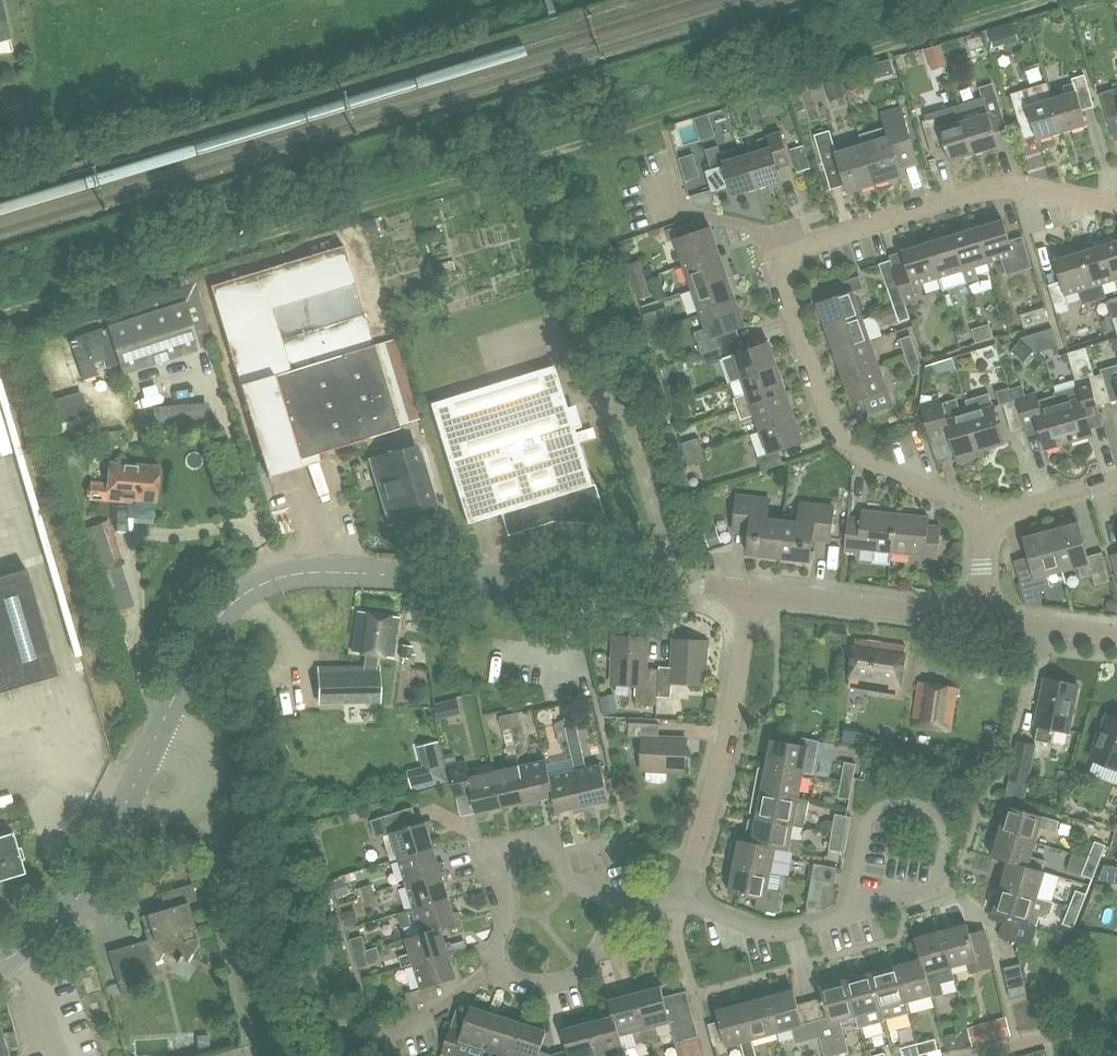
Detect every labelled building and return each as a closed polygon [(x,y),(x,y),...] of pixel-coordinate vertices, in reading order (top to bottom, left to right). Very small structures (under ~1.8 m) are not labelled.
[(11,40),(1,0),(0,0),(0,42),(11,40)] [(881,84),(904,79),(901,68),(878,74),(881,84)] [(1074,84),(1064,87),(1066,95),(1052,99),(1062,133),(1087,125),(1083,111),(1095,108),(1085,76),(1073,80),(1074,84)] [(1038,140),(1062,133),(1052,99),(1050,91),(1048,84),(1011,95),(1022,130),(1033,126),(1038,140)] [(989,114),(1001,110),(995,87),(982,91),(984,98),(959,105),(974,155),(999,147),(989,114)] [(1101,94),(1108,119),(1116,116),(1116,89),(1101,94)] [(949,162),(974,155),(959,105),(925,116),(927,121),(923,122),(932,154),(946,150),(949,162)] [(883,115),(888,130),(861,138),(863,146),(875,184),(902,176),(900,169),(917,164),(901,110),(883,115)] [(840,164),(848,192),(875,184),(863,146),(837,154),(830,131),(815,136),(825,168),(840,164)] [(762,151),(748,155),(758,188),(783,181),(779,168),(792,165),(782,133),(758,140),(762,151)] [(758,188),(748,155),(746,147),(722,154),(719,146),(707,150),(713,171),(708,172),(713,191),(730,186),(733,196),(758,188)] [(1033,268),(1024,237),(1010,241),(1004,221),(988,226),(986,220),(976,223),(989,263),(1002,259),(1007,276),(1033,268)] [(953,237),(964,270),(968,283),(980,280),(976,267),(989,263),(976,223),(967,226),(968,232),(953,237)] [(675,240),(684,265),(720,253),(711,228),(675,240)] [(936,236),(926,239),(939,278),(964,270),(953,237),(938,241),(936,236)] [(1116,281),(1116,242),(1115,242),(1113,237),(1103,240),(1116,281)] [(914,286),(939,278),(926,239),(917,242),(918,248),(902,252),(909,273),(897,276),(900,285),(899,285),(905,302),(906,307),(919,303),(914,286)] [(1093,243),(1095,248),(1081,253),(1095,302),(1108,298),(1104,285),(1116,281),(1103,240),(1093,243)] [(321,463),(318,454),(400,429),(399,426),(420,419),(396,339),(374,346),(344,246),(210,287),(269,478),(321,463)] [(1081,253),(1065,258),(1063,252),(1052,256),(1060,281),(1048,285),(1058,315),(1070,311),(1066,297),(1079,293),(1083,306),(1095,302),(1081,253)] [(728,277),(720,253),(684,265),(693,290),(728,277)] [(634,283),(644,279),(639,262),(628,265),(634,283)] [(737,303),(728,277),(693,290),(702,315),(737,303)] [(818,304),(827,330),(863,317),(854,293),(864,289),(860,277),(835,286),(838,297),(818,304)] [(644,279),(634,283),(639,299),(650,296),(644,279)] [(894,306),(905,302),(899,285),(888,289),(894,306)] [(123,375),(202,351),(187,301),(108,325),(123,375)] [(910,319),(906,307),(905,302),(894,306),(900,323),(910,319)] [(717,337),(746,328),(737,303),(702,315),(707,329),(696,333),(703,354),(720,348),(721,348),(717,337)] [(1025,329),(1048,322),(1044,307),(1020,315),(1025,329)] [(649,332),(660,329),(655,311),(644,315),(649,332)] [(836,354),(871,342),(863,317),(827,330),(836,354)] [(990,324),(981,326),(986,341),(995,338),(990,324)] [(986,341),(981,326),(972,329),(976,344),(986,341)] [(649,332),(655,349),(665,346),(660,329),(649,332)] [(906,357),(917,353),(917,352),(911,336),(900,340),(906,357)] [(743,380),(778,368),(769,343),(744,351),(741,341),(721,348),(720,348),(724,359),(721,360),(729,385),(743,380)] [(844,378),(880,366),(871,342),(836,354),(844,378)] [(1071,348),(1078,372),(1098,366),(1091,342),(1071,348)] [(917,352),(917,353),(906,357),(912,377),(919,375),(921,363),(917,352)] [(591,485),(565,400),(562,401),(552,366),(431,404),(468,524),(505,512),(511,531),(560,515),(560,518),(602,520),(591,486),(591,485)] [(880,366),(844,378),(853,404),(889,391),(880,366)] [(734,399),(738,409),(787,393),(778,368),(743,380),(747,394),(734,399)] [(1091,378),(1099,407),(1116,402),(1116,384),(1113,371),(1091,378)] [(1078,387),(1056,393),(1070,443),(1094,437),(1089,422),(1102,418),(1099,407),(1091,378),(1077,382),(1078,387)] [(672,404),(683,401),(677,384),(667,387),(672,404)] [(795,418),(787,393),(738,409),(742,421),(755,416),(760,430),(795,418)] [(1036,393),(1017,398),(1025,428),(1038,424),(1046,450),(1070,443),(1056,393),(1054,393),(1055,396),(1039,401),(1036,393)] [(966,401),(969,413),(980,451),(1004,444),(989,394),(966,401)] [(1025,428),(1017,398),(1004,402),(1012,432),(1025,428)] [(683,401),(672,404),(677,421),(688,418),(683,401)] [(974,453),(980,451),(969,413),(963,415),(960,404),(944,409),(943,403),(923,409),(932,437),(950,431),(958,458),(958,457),(959,460),(961,462),(974,459),(975,456),(974,453)] [(795,418),(760,430),(769,455),(804,443),(795,418)] [(685,456),(702,450),(698,439),(682,444),(685,456)] [(375,461),(392,515),(431,503),(415,449),(375,461)] [(702,450),(685,456),(688,466),(705,461),(702,450)] [(91,482),(89,501),(132,504),(132,501),(156,503),(159,467),(109,463),(108,483),(91,482)] [(779,558),(783,521),(768,520),(771,499),(738,496),(734,532),(750,534),(748,554),(779,558)] [(799,523),(783,521),(779,558),(811,562),(813,541),(830,543),(834,507),(802,503),(799,523)] [(848,517),(845,551),(859,553),(859,549),(892,553),(896,514),(862,511),(861,519),(848,517)] [(896,514),(892,553),(925,556),(924,559),(938,561),(941,527),(929,526),(930,518),(896,514)] [(110,521),(82,530),(87,548),(93,546),(101,572),(124,564),(110,521)] [(1052,531),(1063,571),(1078,567),(1082,579),(1093,575),(1096,586),(1111,582),(1103,554),(1088,558),(1079,524),(1052,531)] [(1063,571),(1052,531),(1025,539),(1033,571),(1019,575),(1027,604),(1044,607),(1039,590),(1051,587),(1047,575),(1063,571)] [(135,605),(122,565),(103,572),(115,611),(135,605)] [(58,675),(26,569),(0,576),(0,692),(58,675)] [(378,656),(393,658),(399,618),(359,612),(353,652),(368,654),(366,666),(321,668),(322,703),(346,703),(346,699),(381,698),(380,666),(377,666),(378,656)] [(828,639),(844,641),(845,626),(830,625),(828,639)] [(613,685),(637,686),(636,704),(658,706),(659,697),(660,669),(647,668),(648,638),(616,636),(613,685)] [(675,639),(673,667),(661,667),(660,669),(659,697),(672,698),(672,683),(705,685),(707,641),(675,639)] [(906,646),(856,639),(849,687),(900,694),(906,646)] [(403,645),(401,658),(410,659),(412,647),(403,645)] [(1046,678),(1036,726),(1039,726),(1036,741),(1053,744),(1055,730),(1069,733),(1079,685),(1046,678)] [(948,729),(953,689),(923,685),(917,725),(948,729)] [(438,716),(448,714),(445,703),(435,705),(438,716)] [(519,712),(508,714),(511,728),(522,726),(519,712)] [(508,714),(500,716),(503,730),(511,728),(508,714)] [(1109,714),(1091,759),(1116,769),(1116,718),(1109,714)] [(569,742),(576,771),(585,812),(595,810),(594,804),(610,800),(602,765),(587,769),(577,725),(565,728),(569,742)] [(631,725),(631,738),(644,739),(642,770),(647,770),(647,780),(650,784),(664,784),(667,781),(668,771),(685,772),(687,741),(658,739),(659,726),(631,725)] [(569,742),(565,728),(556,730),(559,744),(569,742)] [(773,740),(768,766),(804,773),(814,775),(818,753),(820,742),(802,739),(801,745),(773,740)] [(438,742),(420,747),(426,769),(432,767),(437,784),(448,781),(438,742)] [(1036,746),(1019,742),(1011,780),(1028,784),(1036,746)] [(510,769),(495,773),(502,805),(518,801),(519,807),(529,805),(520,767),(521,767),(518,755),(508,758),(510,769)] [(502,805),(495,773),(480,776),(478,766),(467,768),(465,760),(449,764),(456,796),(472,792),(477,817),(488,814),(487,809),(502,805)] [(547,760),(521,767),(520,767),(529,805),(539,802),(538,796),(553,793),(554,793),(550,777),(551,777),(547,760)] [(842,780),(854,782),(857,764),(845,761),(842,780)] [(759,777),(756,791),(763,792),(799,799),(804,773),(768,766),(767,773),(765,772),(759,777)] [(576,771),(551,777),(550,777),(554,793),(553,793),(558,813),(574,809),(575,814),(585,812),(576,771)] [(839,797),(851,799),(854,782),(842,780),(839,797)] [(756,791),(753,805),(758,811),(759,811),(758,818),(794,825),(805,827),(805,823),(807,823),(811,801),(799,799),(763,792),(756,791)] [(1061,822),(1044,817),(1008,806),(1000,832),(1036,842),(1040,828),(1057,833),(1061,822)] [(399,858),(434,847),(429,833),(435,831),(432,820),(418,825),(413,808),(371,821),(376,839),(391,834),(399,858)] [(832,832),(849,835),(852,817),(835,813),(832,832)] [(749,829),(746,841),(753,842),(753,843),(776,848),(776,849),(789,851),(801,854),(803,842),(791,840),(794,825),(758,818),(757,825),(755,825),(749,829)] [(845,852),(849,835),(832,832),(829,849),(845,852)] [(1036,842),(1000,832),(993,858),(1010,863),(1010,862),(1029,867),(1044,871),(1047,861),(1032,857),(1036,842)] [(24,874),(20,860),(24,859),(21,847),(16,848),(12,833),(0,836),(0,881),(24,874)] [(733,842),(732,851),(737,856),(735,867),(771,874),(776,849),(776,848),(753,843),(753,842),(746,841),(740,840),(733,842)] [(1095,840),(1089,857),(1100,862),(1106,845),(1095,840)] [(399,858),(406,883),(447,871),(444,861),(438,863),(434,847),(399,858)] [(1100,862),(1089,857),(1083,874),(1094,879),(1100,862)] [(1010,862),(1010,863),(1002,887),(1038,898),(1045,872),(1044,871),(1029,867),(1010,862)] [(823,884),(835,886),(838,866),(814,863),(811,882),(823,884)] [(1111,865),(1104,864),(1098,881),(1116,884),(1116,866),(1111,865)] [(735,867),(730,894),(758,899),(756,908),(777,912),(781,891),(768,889),(771,874),(735,867)] [(406,883),(414,908),(449,897),(444,882),(450,880),(447,871),(406,883)] [(1053,895),(1072,900),(1077,881),(1058,876),(1053,895)] [(361,897),(375,893),(372,884),(359,888),(361,897)] [(835,886),(823,884),(819,908),(831,906),(835,886)] [(158,971),(156,962),(160,961),(164,954),(182,964),(184,961),(187,963),(199,942),(195,930),(196,930),(188,904),(194,902),(188,885),(160,894),(165,909),(147,915),(151,927),(144,929),(148,940),(109,952),(119,983),(158,971)] [(1031,947),(1040,917),(1043,918),(1051,914),(1054,904),(1054,903),(1038,898),(1002,887),(995,913),(1006,916),(999,937),(1031,947)] [(1069,907),(1080,911),(1087,894),(1075,890),(1069,907)] [(378,902),(375,893),(361,897),(364,906),(378,902)] [(406,938),(406,939),(423,934),(444,928),(463,923),(460,912),(454,914),(449,897),(414,908),(419,923),(404,928),(407,938),(406,938)] [(1063,924),(1074,928),(1080,911),(1069,907),(1063,924)] [(968,924),(942,932),(951,967),(968,963),(970,973),(995,966),(986,930),(971,934),(968,924)] [(441,929),(444,928),(423,934),(406,939),(411,953),(399,956),(403,968),(414,964),(415,964),(455,952),(452,943),(446,944),(441,929)] [(951,967),(942,932),(916,939),(921,959),(922,959),(925,975),(926,975),(931,995),(932,997),(943,994),(940,984),(954,980),(951,968),(951,967)] [(349,941),(353,955),(364,952),(366,951),(362,937),(349,941)] [(317,946),(321,966),(332,964),(329,944),(317,946)] [(353,955),(358,970),(368,967),(364,952),(353,955)] [(458,962),(455,952),(414,964),(422,990),(457,979),(452,964),(458,962)] [(922,959),(921,959),(897,966),(907,1002),(931,995),(926,975),(925,975),(922,959)] [(1028,991),(1021,963),(1004,967),(1012,996),(1028,991)] [(910,1014),(907,1002),(897,966),(872,973),(885,1021),(910,1014)] [(885,1021),(872,973),(846,980),(856,1016),(859,1028),(885,1021)] [(846,980),(820,987),(828,1016),(815,1020),(820,1037),(825,1055),(833,1055),(849,1052),(841,1021),(856,1016),(846,980)] [(644,986),(634,988),(649,1040),(659,1037),(656,1026),(671,1022),(662,987),(645,992),(644,986)] [(626,997),(609,1001),(614,1017),(620,1035),(621,1035),(634,1031),(637,1043),(649,1040),(634,988),(624,991),(626,997)] [(795,990),(768,997),(778,1033),(793,1029),(797,1043),(820,1037),(815,1020),(804,1023),(795,990)] [(409,1007),(420,1004),(416,991),(406,995),(409,1007)] [(807,1000),(813,1017),(826,1013),(820,996),(807,1000)] [(752,1040),(778,1033),(768,997),(742,1004),(752,1040)] [(443,1053),(453,1055),(456,1055),(460,1041),(486,1049),(497,1015),(481,1010),(483,1004),(473,1001),(471,1007),(463,1032),(451,1028),(443,1053)] [(717,1010),(726,1047),(741,1043),(744,1055),(756,1055),(752,1040),(742,1004),(717,1010)] [(486,1049),(499,1053),(499,1055),(511,1055),(522,1023),(524,1018),(514,1014),(512,1020),(497,1015),(486,1049)] [(676,1018),(678,1027),(672,1028),(676,1043),(699,1037),(693,1014),(676,1018)] [(589,1017),(600,1055),(607,1055),(625,1051),(621,1035),(620,1035),(614,1017),(596,1021),(595,1016),(589,1017)] [(589,1017),(575,1021),(576,1027),(563,1030),(568,1051),(569,1055),(600,1055),(589,1017)] [(543,1045),(547,1031),(531,1026),(533,1021),(524,1018),(522,1023),(511,1055),(539,1055),(543,1045)] [(998,1038),(994,1022),(972,1028),(976,1044),(998,1038)] [(0,1029),(0,1055),(8,1055),(0,1029)] [(936,1039),(918,1044),(921,1055),(939,1050),(936,1039)] [(103,1055),(100,1043),(85,1047),(88,1055),(101,1055),(103,1055)] [(921,1055),(918,1044),(901,1048),(904,1055),(922,1055),(921,1055)]
